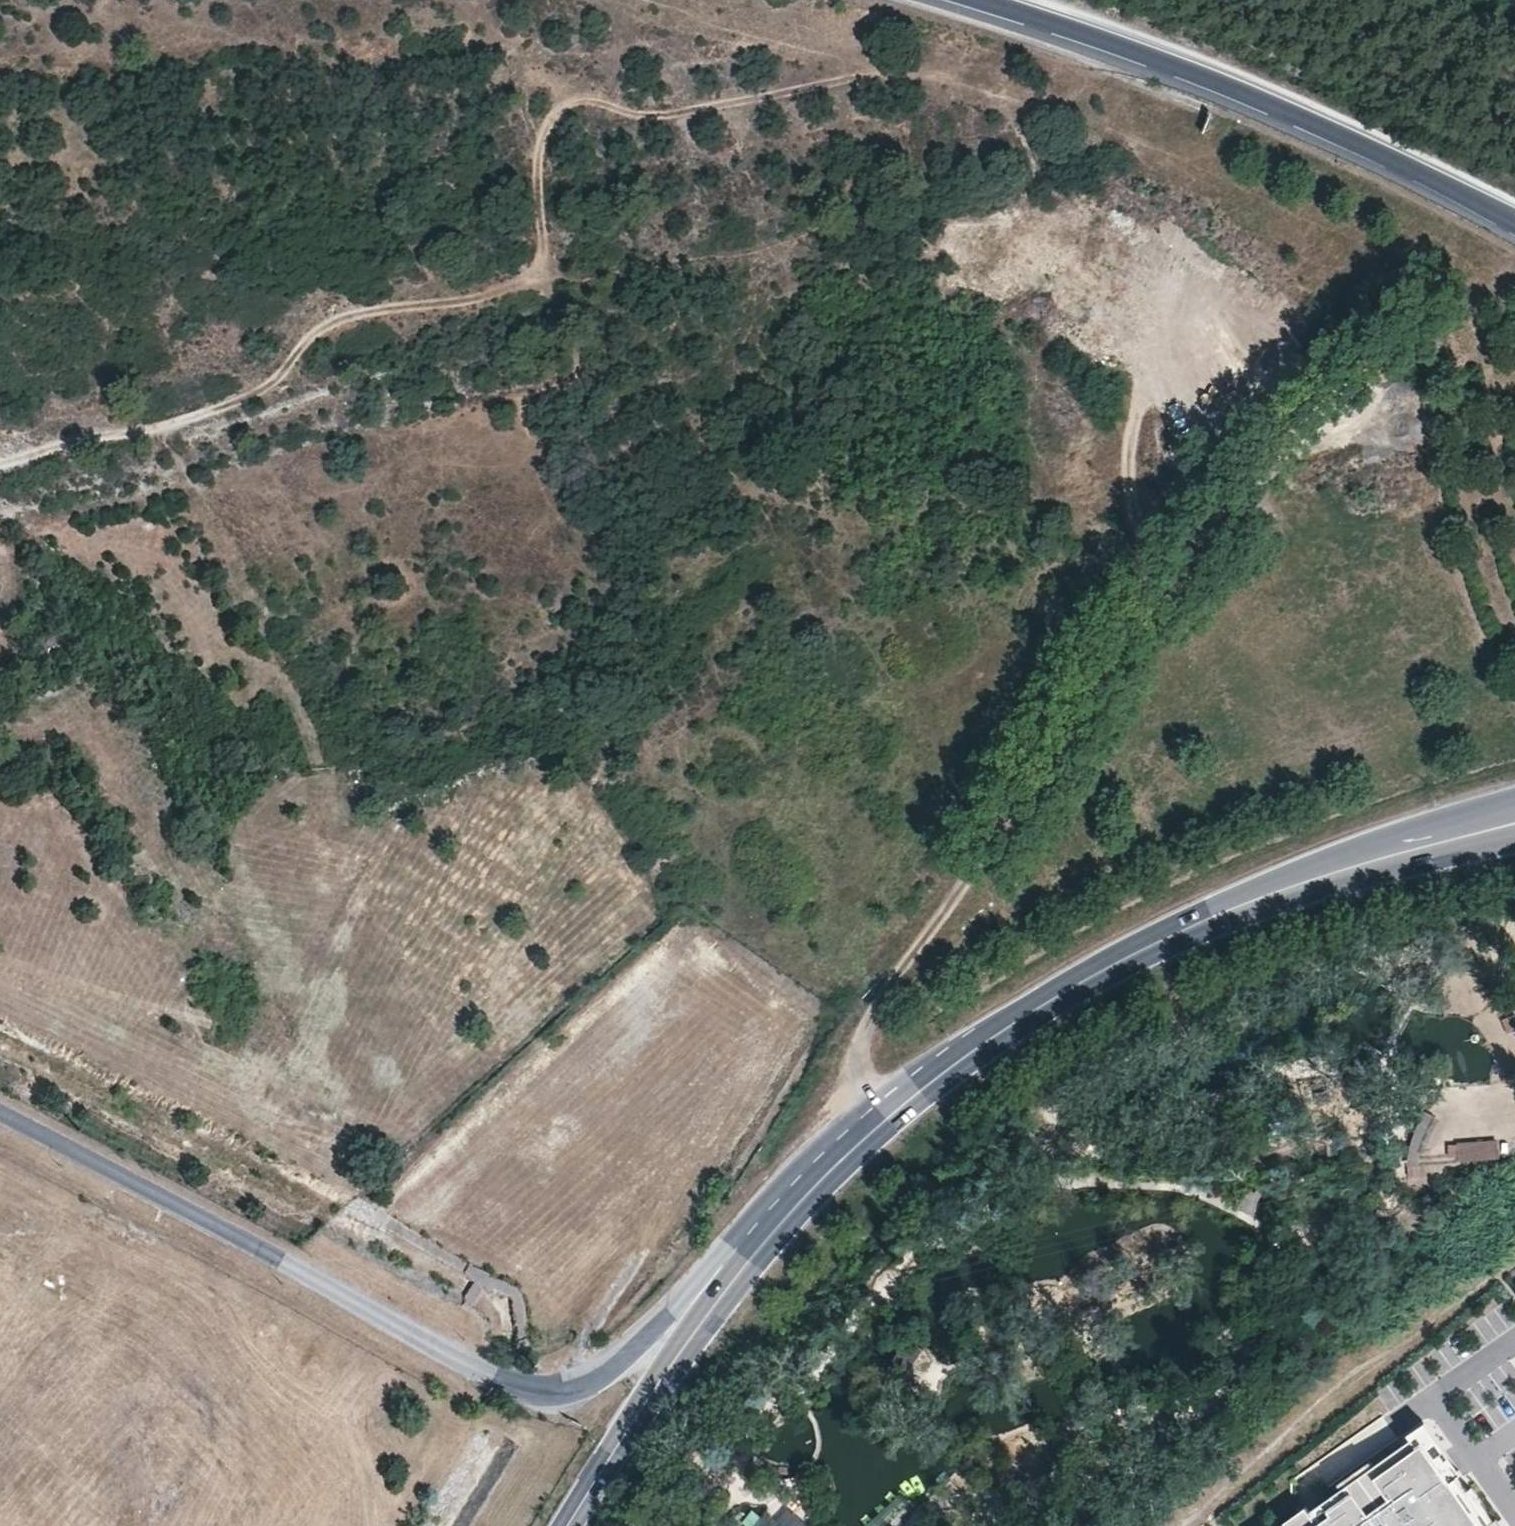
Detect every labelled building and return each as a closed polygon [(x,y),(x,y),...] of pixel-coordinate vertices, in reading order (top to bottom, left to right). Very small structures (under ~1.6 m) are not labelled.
[(1500,1141),(1456,1142),(1457,1161),(1499,1160),(1500,1141)] [(1278,1525),(1500,1525),(1471,1488),(1467,1491),(1457,1478),(1449,1484),(1437,1467),(1445,1461),(1424,1431),(1375,1467),(1370,1461),(1338,1484),(1341,1488),(1312,1510),(1308,1505),(1278,1525)]
